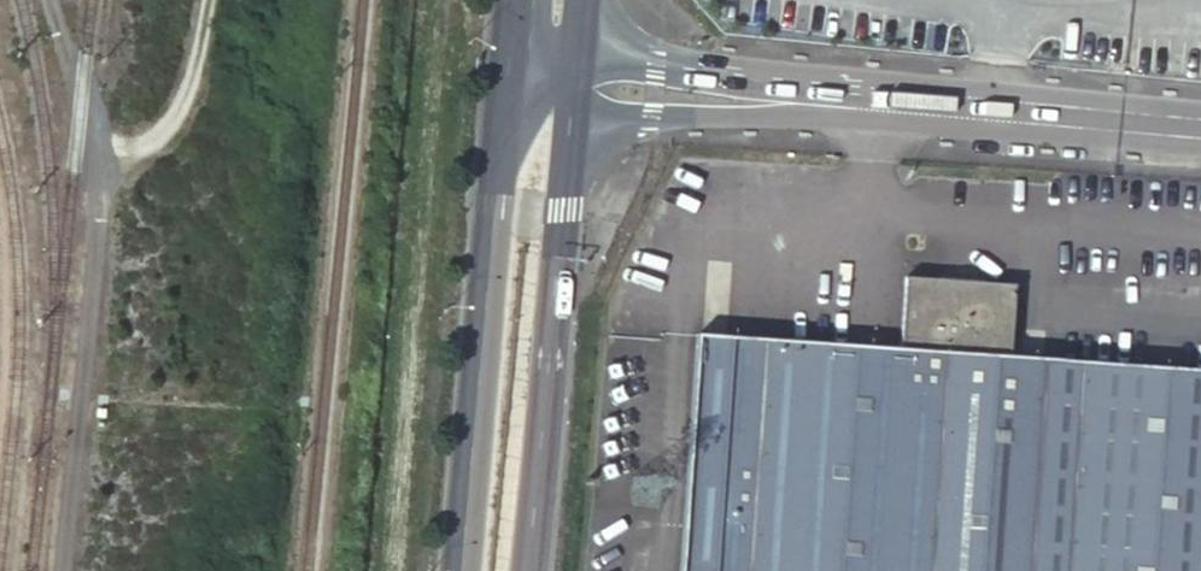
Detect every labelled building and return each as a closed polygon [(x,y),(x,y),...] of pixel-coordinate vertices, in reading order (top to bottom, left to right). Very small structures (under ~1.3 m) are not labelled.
[(1018,356),(1007,355),(1010,311),(1016,311),(1018,281),(900,273),(895,348),(697,334),(681,570),(1003,570),(1018,356)] [(1018,356),(1003,570),(1200,570),(1200,369),(1018,356)]
